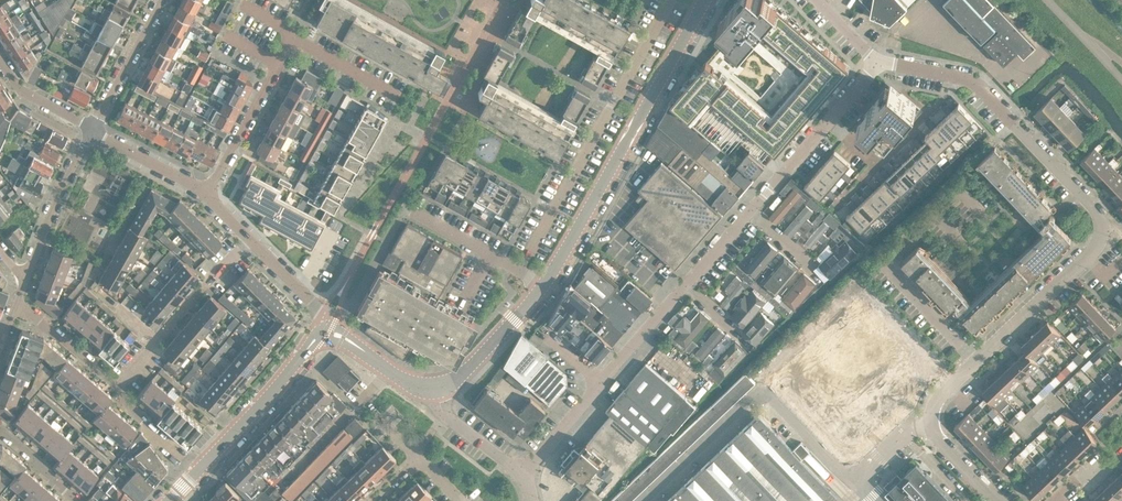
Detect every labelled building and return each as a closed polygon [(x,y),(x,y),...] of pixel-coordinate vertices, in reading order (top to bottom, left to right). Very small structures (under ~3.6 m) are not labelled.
[(7,13),(4,9),(10,5),(7,0),(0,5),(0,18),(7,13)] [(72,0),(55,0),(38,11),(53,34),(63,16),(69,7),(72,0)] [(114,1),(130,10),(131,10),(132,10),(136,3),(135,2),(136,0),(115,0),(114,1)] [(200,0),(182,0),(180,3),(194,11),(200,0)] [(221,11),(228,14),(234,3),(229,0),(227,0),(221,11)] [(418,78),(442,92),(450,77),(435,69),(439,63),(438,63),(444,52),(435,47),(433,50),(430,48),(428,51),(419,46),(421,43),(417,41),(415,44),(407,39),(408,36),(404,34),(402,37),(394,32),(396,29),(391,26),(390,29),(381,25),(383,22),(379,19),(377,22),(369,18),(370,15),(366,12),(364,15),(356,11),(358,8),(344,0),(320,0),(318,4),(324,7),(316,21),(317,22),(316,24),(339,37),(340,35),(418,78)] [(589,5),(580,0),(530,0),(524,9),(520,7),(504,37),(518,44),(534,15),(534,14),(535,12),(560,26),(561,26),(565,28),(566,25),(574,30),(573,33),(577,35),(579,32),(587,37),(586,40),(590,42),(591,39),(600,44),(597,49),(594,54),(580,79),(594,87),(608,62),(610,57),(601,52),(604,47),(613,52),(616,46),(618,47),(629,27),(589,5)] [(671,102),(678,109),(686,116),(689,118),(701,105),(722,81),(719,79),(723,74),(728,69),(732,72),(732,71),(734,70),(739,64),(745,56),(753,47),(757,43),(758,42),(755,39),(757,36),(754,33),(757,29),(759,30),(757,32),(761,35),(764,37),(769,31),(788,47),(809,65),(814,60),(819,64),(795,92),(768,123),(761,116),(765,111),(744,93),(728,79),(712,97),(749,130),(768,146),(775,152),(776,152),(786,140),(787,139),(788,139),(787,138),(796,128),(796,129),(797,128),(797,127),(798,127),(797,126),(806,116),(806,117),(807,116),(807,115),(808,115),(808,114),(816,104),(817,105),(817,104),(818,103),(819,103),(818,102),(827,92),(827,93),(828,92),(828,91),(829,91),(829,90),(837,80),(838,81),(838,80),(838,79),(839,80),(839,79),(838,78),(836,76),(841,70),(845,65),(846,64),(840,59),(839,58),(836,55),(831,51),(827,48),(825,46),(824,46),(824,45),(823,45),(813,37),(814,36),(813,36),(812,35),(811,35),(801,27),(802,26),(801,26),(800,25),(800,24),(799,25),(789,16),(790,16),(789,15),(788,15),(788,14),(787,14),(777,6),(778,5),(777,5),(776,5),(776,4),(775,4),(771,0),(738,0),(733,5),(729,10),(728,11),(721,19),(718,22),(720,24),(730,32),(731,33),(727,36),(728,36),(723,42),(721,44),(716,50),(714,52),(709,58),(709,57),(703,64),(703,65),(702,66),(701,66),(702,67),(693,77),(693,76),(692,77),(692,78),(691,78),(691,79),(683,89),(682,88),(682,89),(681,90),(681,91),(678,94),(672,101),(672,100),(671,101),(672,101),(671,102)] [(893,0),(861,0),(872,12),(870,15),(880,20),(886,26),(895,18),(903,10),(893,0)] [(1035,46),(991,0),(944,0),(943,1),(953,11),(1004,64),(1017,51),(1023,58),(1035,46)] [(180,3),(174,15),(188,22),(194,11),(180,3)] [(129,13),(112,4),(109,10),(99,4),(97,9),(101,11),(123,23),(125,21),(126,21),(130,14),(129,13)] [(76,11),(71,8),(69,7),(63,16),(70,20),(76,11)] [(90,11),(98,15),(100,11),(92,7),(90,11)] [(26,14),(32,22),(38,19),(32,10),(26,14)] [(122,25),(123,23),(101,11),(100,11),(98,15),(104,19),(101,24),(119,34),(123,26),(122,25)] [(217,19),(223,23),(228,14),(221,11),(217,19)] [(19,18),(16,14),(10,17),(7,13),(0,18),(0,31),(19,18)] [(188,22),(174,15),(168,26),(186,36),(190,29),(199,33),(201,29),(188,22)] [(70,20),(63,17),(59,25),(65,28),(70,20)] [(19,18),(0,31),(0,40),(2,42),(19,31),(16,26),(22,22),(19,18)] [(32,22),(38,31),(43,28),(38,19),(32,22)] [(115,41),(119,34),(101,24),(94,21),(91,26),(84,23),(82,27),(85,29),(90,31),(113,43),(114,41),(115,41)] [(220,26),(211,21),(208,26),(218,31),(220,26)] [(168,26),(162,37),(176,45),(180,47),(186,36),(168,26)] [(60,39),(64,31),(59,28),(55,36),(60,39)] [(112,46),(111,46),(113,43),(90,31),(85,29),(83,34),(93,40),(91,44),(108,54),(112,46)] [(7,49),(8,51),(25,40),(30,36),(27,32),(22,35),(19,31),(2,42),(6,50),(7,49)] [(42,38),(44,41),(45,42),(51,39),(48,34),(42,38)] [(212,43),(215,37),(209,34),(206,40),(212,43)] [(9,53),(14,61),(31,49),(28,44),(33,41),(30,36),(25,40),(8,51),(10,53),(9,53)] [(162,37),(156,48),(175,58),(179,51),(181,53),(183,48),(180,47),(176,45),(162,37)] [(103,61),(104,62),(108,54),(91,44),(91,45),(86,42),(83,48),(73,43),(71,47),(102,63),(103,61)] [(575,119),(575,120),(589,95),(576,87),(562,112),(559,117),(556,122),(548,118),(550,115),(546,113),(546,112),(544,115),(535,110),(537,108),(533,106),(533,105),(531,108),(523,103),(524,101),(520,98),(521,98),(520,98),(495,84),(496,81),(497,82),(513,52),(500,44),(483,74),(487,76),(478,93),(486,98),(478,112),(480,113),(479,115),(502,127),(503,125),(557,156),(568,136),(567,135),(570,130),(561,124),(563,120),(572,125),(575,119)] [(101,66),(102,63),(71,47),(69,52),(83,59),(80,65),(96,74),(96,73),(97,74),(102,66),(101,66)] [(156,48),(150,60),(164,67),(170,70),(176,59),(175,58),(156,48)] [(197,55),(205,60),(209,53),(201,48),(197,55)] [(31,49),(14,61),(26,80),(34,64),(40,54),(38,51),(34,54),(31,49)] [(150,60),(144,71),(158,79),(164,67),(150,60)] [(195,63),(193,68),(199,71),(202,67),(195,63)] [(42,68),(34,64),(26,80),(34,84),(42,68)] [(199,71),(193,68),(187,79),(193,83),(199,71)] [(61,69),(57,76),(66,81),(70,74),(61,69)] [(296,76),(289,89),(306,98),(310,100),(322,78),(306,69),(301,79),(296,76)] [(75,81),(92,90),(98,78),(81,70),(75,81)] [(152,90),(158,79),(144,71),(138,82),(152,90)] [(232,87),(246,95),(252,83),(245,80),(247,75),(240,71),(236,80),(224,74),(220,81),(225,84),(232,87)] [(198,80),(204,83),(209,75),(203,72),(198,80)] [(186,81),(181,90),(187,94),(192,85),(186,81)] [(68,97),(71,99),(84,105),(86,100),(88,99),(90,96),(89,95),(90,93),(72,84),(71,86),(73,87),(68,97)] [(173,95),(175,86),(163,84),(162,93),(173,95)] [(240,106),(246,95),(232,87),(225,84),(222,89),(229,93),(226,99),(240,106)] [(890,84),(858,122),(883,144),(916,106),(890,84)] [(134,90),(143,95),(146,90),(136,85),(134,90)] [(337,103),(343,88),(335,85),(329,100),(337,103)] [(55,88),(52,93),(60,97),(63,92),(55,88)] [(284,93),(281,99),(283,100),(282,101),(299,110),(306,98),(289,89),(286,94),(284,93)] [(155,95),(146,90),(143,95),(153,100),(155,95)] [(7,91),(0,95),(0,108),(13,100),(7,91)] [(181,91),(175,102),(181,105),(187,94),(181,91)] [(216,100),(219,95),(213,92),(210,97),(216,100)] [(191,94),(186,106),(191,109),(196,96),(191,94)] [(351,97),(346,94),(340,105),(346,108),(351,97)] [(234,117),(240,106),(226,99),(219,95),(216,100),(223,103),(220,110),(234,117)] [(165,106),(167,101),(157,96),(155,101),(165,106)] [(1060,106),(1051,98),(1035,113),(1044,122),(1060,106)] [(282,101),(276,113),(298,125),(305,113),(299,110),(282,101)] [(116,118),(128,124),(137,108),(125,102),(120,111),(119,111),(117,115),(118,116),(116,118)] [(177,112),(179,108),(169,102),(167,107),(177,112)] [(958,103),(952,110),(950,112),(964,127),(965,129),(975,120),(958,103)] [(365,104),(359,115),(380,127),(386,116),(365,104)] [(703,150),(711,140),(669,104),(658,125),(710,170),(727,184),(739,195),(746,187),(733,176),(712,158),(703,150)] [(207,118),(228,129),(234,117),(220,110),(213,106),(207,118)] [(1068,115),(1060,106),(1044,122),(1052,130),(1068,115)] [(148,114),(137,108),(128,124),(140,130),(148,114)] [(339,118),(343,111),(338,108),(334,115),(339,118)] [(4,115),(0,109),(0,147),(2,143),(6,135),(10,122),(10,120),(4,115)] [(17,110),(10,120),(10,122),(24,130),(31,116),(19,109),(17,110)] [(181,109),(179,113),(188,118),(191,114),(181,109)] [(320,121),(325,124),(332,112),(331,111),(327,109),(320,121)] [(964,127),(950,112),(948,114),(942,119),(956,134),(964,127)] [(276,113),(269,125),(286,134),(292,137),(298,125),(276,113)] [(152,136),(160,120),(148,114),(140,130),(152,136)] [(201,124),(203,120),(193,115),(191,119),(194,121),(201,124)] [(359,115),(353,126),(374,137),(380,127),(359,115)] [(1068,115),(1052,130),(1060,139),(1076,124),(1068,115)] [(31,134),(38,120),(31,116),(24,130),(31,134)] [(333,128),(337,121),(332,118),(328,125),(333,128)] [(948,142),(956,134),(942,119),(936,125),(934,127),(948,142)] [(172,126),(160,120),(152,136),(163,142),(172,126)] [(65,139),(67,136),(40,121),(37,126),(45,130),(45,129),(51,132),(47,139),(61,147),(62,146),(64,145),(67,140),(65,139)] [(318,135),(325,124),(320,121),(314,133),(318,135)] [(205,126),(214,131),(216,127),(207,122),(205,126)] [(1085,133),(1076,124),(1060,139),(1069,148),(1085,133)] [(184,132),(175,148),(187,155),(189,152),(196,138),(196,137),(199,131),(187,125),(184,132)] [(266,132),(263,138),(284,149),(286,144),(289,143),(292,137),(286,134),(269,125),(269,126),(268,126),(266,127),(265,129),(265,132),(266,132)] [(695,187),(710,170),(658,125),(646,145),(695,187)] [(163,142),(175,148),(184,132),(172,126),(163,142)] [(368,147),(374,137),(353,126),(348,136),(368,147)] [(226,132),(216,127),(214,131),(224,136),(226,132)] [(942,152),(942,151),(950,144),(948,142),(934,127),(931,129),(925,135),(942,152)] [(331,131),(326,129),(323,136),(327,138),(331,131)] [(11,138),(17,141),(20,136),(14,132),(11,138)] [(314,133),(307,145),(311,148),(318,135),(314,133)] [(922,144),(920,146),(934,161),(936,163),(945,155),(942,151),(942,152),(925,135),(928,138),(922,144)] [(362,158),(368,147),(348,136),(342,146),(362,158)] [(208,143),(196,137),(196,138),(189,152),(200,158),(208,143)] [(263,138),(256,150),(261,153),(258,159),(274,167),(278,161),(273,159),(277,151),(281,154),(284,149),(263,138)] [(325,142),(321,139),(317,146),(321,149),(325,142)] [(711,140),(703,150),(712,158),(720,148),(711,140)] [(58,157),(59,154),(59,153),(60,151),(45,143),(42,148),(27,141),(25,145),(31,149),(54,161),(56,158),(58,157)] [(219,149),(208,143),(200,158),(211,164),(212,162),(213,162),(215,158),(214,158),(219,149)] [(1099,143),(1080,160),(1089,169),(1103,156),(1097,150),(1102,146),(1099,143)] [(304,160),(311,148),(307,145),(300,158),(304,160)] [(342,146),(336,157),(357,168),(362,158),(342,146)] [(926,169),(934,161),(920,146),(918,148),(912,153),(926,169)] [(958,311),(958,310),(959,310),(960,309),(963,312),(962,313),(976,328),(981,324),(980,323),(985,319),(985,320),(995,311),(994,310),(998,306),(999,307),(1008,298),(1007,297),(1011,293),(1012,294),(1022,286),(1020,284),(1024,280),(1025,281),(1035,272),(1034,271),(1038,267),(1039,268),(1048,259),(1047,258),(1051,254),(1052,255),(1062,247),(1061,246),(1065,242),(1066,243),(1071,238),(1057,223),(1054,220),(1054,219),(1055,219),(1055,218),(1055,217),(1054,216),(1054,215),(1053,215),(1052,215),(1051,215),(1050,215),(1050,216),(1048,213),(1053,209),(1050,206),(1051,205),(1042,196),(1041,197),(1037,193),(1038,192),(1030,183),(1028,184),(1024,180),(1025,179),(1016,170),(1015,171),(1011,167),(1012,166),(1004,156),(1003,157),(999,153),(1000,152),(995,147),(980,161),(1047,232),(971,304),(917,247),(902,261),(907,266),(908,265),(912,269),(911,270),(919,279),(920,278),(924,282),(923,284),(932,293),(933,292),(937,296),(936,297),(944,307),(945,306),(948,308),(953,303),(955,306),(954,306),(954,307),(954,308),(954,309),(954,310),(955,310),(956,311),(957,311),(958,311)] [(54,161),(31,149),(26,158),(19,154),(16,158),(42,172),(48,175),(50,171),(51,172),(53,167),(52,167),(53,166),(52,165),(54,161)] [(316,159),(319,152),(315,150),(311,157),(316,159)] [(755,175),(765,164),(749,150),(738,163),(741,166),(754,177),(755,176),(755,175)] [(842,173),(844,171),(850,164),(834,151),(827,160),(842,173)] [(439,191),(444,182),(443,181),(456,158),(445,152),(427,184),(439,191)] [(906,159),(904,161),(918,176),(926,169),(912,153),(906,159)] [(1089,169),(1097,178),(1116,160),(1113,157),(1108,162),(1103,156),(1089,169)] [(19,184),(16,190),(26,202),(32,191),(37,194),(39,189),(40,190),(43,185),(42,184),(43,183),(38,180),(42,172),(16,158),(13,157),(8,166),(19,172),(14,181),(19,184)] [(336,157),(330,167),(351,179),(357,168),(336,157)] [(454,187),(466,166),(467,164),(468,162),(464,160),(463,162),(456,158),(443,181),(444,182),(454,187)] [(314,163),(309,160),(305,167),(310,169),(314,163)] [(835,182),(840,175),(842,173),(827,160),(819,168),(835,182)] [(1118,163),(1116,160),(1097,178),(1105,186),(1119,173),(1113,168),(1118,163)] [(910,184),(918,176),(904,161),(902,163),(896,169),(910,184)] [(625,224),(676,268),(722,214),(662,162),(638,189),(641,192),(636,198),(642,204),(625,224)] [(472,170),(466,166),(454,187),(465,193),(476,172),(477,170),(478,168),(475,166),(472,170)] [(754,177),(741,166),(733,176),(746,187),(754,177)] [(330,167),(324,178),(345,189),(351,179),(330,167)] [(819,168),(812,177),(828,190),(830,188),(835,182),(819,168)] [(890,175),(888,177),(902,192),(910,184),(896,169),(890,175)] [(308,173),(303,170),(299,177),(304,180),(308,173)] [(485,172),(483,175),(476,172),(465,193),(475,199),(488,176),(489,174),(485,172)] [(1119,173),(1105,186),(1113,195),(1121,187),(1121,176),(1119,173)] [(495,180),(488,176),(475,199),(486,205),(499,182),(498,182),(499,180),(496,178),(495,180)] [(247,184),(239,200),(244,203),(258,210),(262,213),(259,219),(264,222),(278,229),(288,235),(301,242),(311,247),(323,224),(323,223),(272,197),(276,190),(251,177),(247,184)] [(826,192),(828,190),(812,177),(804,186),(820,199),(826,192)] [(894,200),(902,192),(888,177),(885,179),(879,184),(894,200)] [(324,178),(319,188),(339,199),(345,189),(324,178)] [(790,185),(795,180),(791,178),(787,183),(779,192),(784,195),(792,186),(790,185)] [(298,190),(302,184),(297,181),(293,188),(298,190)] [(486,205),(496,211),(508,190),(509,188),(510,185),(506,183),(505,186),(499,182),(486,205)] [(718,195),(729,205),(730,206),(739,195),(727,184),(718,195)] [(871,192),(886,207),(894,200),(879,184),(873,190),(871,192)] [(796,187),(770,217),(779,224),(804,195),(796,187)] [(1113,195),(1121,203),(1121,204),(1121,187),(1113,195)] [(333,210),(339,199),(319,188),(313,199),(315,200),(321,203),(327,207),(331,209),(333,210)] [(151,189),(143,203),(155,210),(157,208),(166,213),(176,203),(151,189)] [(507,217),(519,195),(520,194),(519,194),(521,191),(517,189),(515,193),(508,190),(496,211),(506,216),(507,217)] [(434,198),(438,201),(442,193),(438,191),(434,198)] [(886,207),(871,192),(869,194),(863,200),(877,215),(886,207)] [(438,201),(442,203),(446,195),(442,193),(438,201)] [(530,202),(519,195),(507,217),(506,216),(501,225),(513,232),(530,202)] [(724,211),(729,205),(718,195),(712,202),(724,212),(725,212),(724,211)] [(821,211),(825,216),(828,212),(821,206),(811,197),(807,203),(817,211),(818,209),(821,211)] [(179,199),(176,203),(166,213),(174,221),(189,207),(189,206),(188,207),(179,199)] [(1,203),(0,204),(0,219),(12,210),(4,200),(4,201),(1,203)] [(450,200),(447,206),(452,209),(455,203),(450,200)] [(857,206),(855,208),(869,223),(870,222),(877,215),(863,200),(857,206)] [(142,233),(155,210),(143,203),(130,226),(142,233)] [(455,203),(452,209),(458,212),(461,206),(455,203)] [(807,205),(786,230),(794,237),(800,230),(806,234),(814,224),(809,219),(815,212),(807,205)] [(466,209),(461,206),(458,212),(463,215),(466,209)] [(174,221),(182,230),(196,216),(188,208),(189,207),(174,221)] [(872,224),(870,222),(869,223),(855,208),(853,210),(846,216),(862,233),(872,224)] [(468,218),(473,221),(477,215),(471,212),(468,218)] [(813,221),(816,223),(818,225),(825,216),(821,212),(813,221)] [(823,218),(834,228),(835,226),(836,226),(840,222),(829,212),(823,218)] [(477,215),(473,221),(479,223),(482,218),(477,215)] [(205,224),(196,216),(182,230),(191,238),(205,224),(205,223),(205,224)] [(487,221),(482,218),(479,223),(484,226),(487,221)] [(824,221),(804,244),(811,250),(831,227),(824,221)] [(497,224),(493,222),(489,229),(493,232),(497,224)] [(372,315),(365,329),(364,329),(403,359),(403,358),(414,338),(453,359),(461,345),(457,342),(462,334),(466,336),(474,321),(436,300),(461,254),(406,223),(390,251),(404,259),(394,277),(379,268),(369,285),(373,287),(371,291),(367,289),(357,306),(372,315)] [(206,224),(205,224),(191,238),(199,247),(213,233),(205,225),(206,224)] [(497,224),(493,232),(497,234),(497,233),(501,226),(497,224)] [(18,226),(4,237),(14,250),(23,243),(19,238),(24,233),(18,226)] [(130,226),(124,237),(141,247),(147,236),(142,233),(130,226)] [(829,235),(833,238),(834,239),(842,230),(837,226),(829,235)] [(158,228),(154,233),(158,237),(163,232),(158,228)] [(846,234),(842,230),(834,239),(838,243),(846,234)] [(163,232),(158,237),(167,245),(172,240),(163,232)] [(222,241),(213,233),(199,247),(208,255),(222,241)] [(135,257),(141,247),(124,237),(118,247),(117,247),(135,257)] [(848,238),(820,264),(828,272),(855,246),(848,238)] [(176,244),(172,240),(167,245),(172,249),(176,244)] [(768,242),(746,269),(756,277),(778,250),(768,242)] [(72,255),(53,247),(49,257),(68,264),(72,255)] [(117,247),(117,248),(112,258),(129,268),(135,257),(117,247)] [(153,254),(158,258),(162,254),(157,249),(153,254)] [(169,250),(161,259),(165,263),(173,253),(169,250)] [(185,252),(181,257),(185,261),(190,256),(185,252)] [(154,263),(158,258),(153,254),(149,259),(154,263)] [(194,260),(190,256),(185,261),(190,265),(194,260)] [(65,274),(68,264),(49,257),(46,266),(65,274)] [(784,257),(762,284),(776,295),(798,269),(784,257)] [(123,278),(129,268),(112,258),(106,268),(105,267),(123,278)] [(166,264),(165,263),(161,259),(157,264),(162,268),(166,264)] [(171,268),(175,272),(190,285),(198,275),(179,259),(171,268)] [(736,264),(732,269),(741,276),(745,272),(736,264)] [(61,283),(65,274),(46,266),(42,275),(61,283)] [(598,307),(610,293),(616,286),(615,285),(615,286),(591,266),(584,274),(584,275),(574,286),(590,300),(598,307)] [(106,268),(104,271),(100,279),(117,289),(123,278),(105,267),(105,268),(106,268)] [(137,272),(142,277),(146,272),(141,268),(137,272)] [(234,282),(243,291),(257,277),(248,268),(234,282)] [(138,281),(142,277),(137,272),(133,277),(138,281)] [(175,272),(167,281),(183,294),(184,294),(183,293),(190,285),(175,272)] [(745,272),(741,276),(743,278),(750,284),(754,279),(745,272)] [(154,277),(149,273),(145,277),(150,282),(154,277)] [(805,273),(783,300),(795,310),(817,283),(805,273)] [(39,285),(58,292),(61,283),(42,275),(39,285)] [(746,289),(738,283),(741,280),(737,276),(725,289),(730,294),(721,304),(728,309),(746,289)] [(146,286),(150,282),(145,277),(141,282),(146,286)] [(265,285),(257,277),(243,291),(251,299),(266,285),(266,284),(265,285)] [(616,286),(610,293),(635,315),(641,308),(651,297),(649,296),(628,278),(619,289),(616,286)] [(743,278),(739,283),(746,289),(746,288),(750,284),(743,278)] [(754,279),(750,284),(759,292),(763,287),(754,280),(754,279)] [(81,280),(75,287),(78,290),(85,282),(81,280)] [(96,291),(100,286),(94,280),(89,286),(96,291)] [(183,294),(167,281),(160,290),(175,303),(182,294),(183,295),(183,294)] [(130,291),(134,286),(129,282),(125,287),(130,291)] [(560,300),(573,312),(579,317),(589,306),(587,304),(590,300),(574,286),(570,283),(560,300)] [(54,301),(58,292),(39,285),(35,294),(38,296),(35,299),(55,317),(63,308),(54,301)] [(266,285),(251,299),(259,308),(274,294),(265,286),(266,285)] [(139,290),(134,286),(130,291),(134,295),(139,290)] [(71,299),(78,290),(75,287),(67,296),(71,299)] [(85,287),(83,290),(91,297),(93,294),(85,287)] [(763,287),(759,292),(767,298),(768,299),(772,295),(763,287)] [(3,305),(8,293),(0,290),(0,304),(3,305)] [(160,290),(152,299),(168,312),(167,312),(175,303),(160,290)] [(753,290),(733,315),(745,326),(765,301),(753,290)] [(867,291),(777,376),(792,391),(804,380),(795,371),(851,318),(856,322),(859,320),(865,325),(866,324),(903,362),(901,364),(903,366),(878,390),(865,376),(845,394),(857,406),(829,432),(853,457),(872,438),(871,435),(896,412),(893,409),(938,366),(867,291)] [(589,306),(579,317),(610,344),(635,315),(610,293),(598,307),(590,300),(587,304),(589,306)] [(1068,306),(1077,315),(1091,302),(1082,293),(1068,306)] [(91,297),(97,302),(100,299),(93,294),(91,297)] [(218,298),(227,307),(232,302),(227,298),(222,294),(218,298)] [(268,317),(271,313),(282,302),(274,294),(259,308),(268,317)] [(66,295),(62,301),(66,304),(70,299),(66,295)] [(210,295),(202,305),(217,318),(225,308),(210,295)] [(768,299),(763,306),(769,311),(775,305),(777,307),(781,302),(774,296),(772,295),(768,299)] [(63,323),(66,326),(83,305),(75,298),(60,316),(65,320),(63,323)] [(168,313),(168,312),(152,299),(144,308),(159,321),(167,312),(168,313)] [(558,329),(573,312),(560,300),(548,321),(558,329)] [(100,305),(106,310),(109,307),(102,301),(100,305)] [(240,309),(232,302),(227,307),(236,314),(240,309)] [(271,313),(276,318),(274,321),(284,330),(295,317),(281,303),(282,302),(271,313)] [(781,302),(777,307),(786,314),(790,310),(781,302)] [(1099,310),(1091,302),(1077,315),(1085,323),(1099,310)] [(83,305),(66,326),(69,328),(71,325),(76,329),(91,312),(83,305)] [(209,327),(217,318),(202,305),(195,314),(194,313),(209,327)] [(112,315),(112,314),(115,312),(109,307),(106,310),(112,315)] [(236,314),(245,322),(250,317),(240,309),(236,314)] [(669,320),(674,325),(683,314),(678,310),(678,309),(669,320)] [(684,349),(710,320),(698,310),(694,314),(690,310),(677,325),(682,330),(673,339),(684,349)] [(763,310),(745,331),(758,342),(777,321),(763,310)] [(1085,323),(1093,332),(1107,319),(1099,310),(1085,323)] [(78,336),(81,339),(98,318),(91,312),(76,329),(80,333),(78,336)] [(610,344),(579,317),(573,312),(558,329),(595,361),(611,344),(610,344)] [(187,323),(202,336),(209,327),(194,313),(193,313),(194,314),(187,323)] [(119,325),(121,322),(115,317),(112,320),(119,325)] [(239,320),(235,317),(227,326),(231,330),(239,320)] [(250,317),(245,322),(250,326),(254,321),(250,317)] [(84,341),(86,338),(91,342),(106,325),(98,318),(81,339),(84,341)] [(1066,325),(1060,319),(1055,324),(1061,330),(1066,325)] [(1102,341),(1115,328),(1107,319),(1093,332),(1102,341)] [(274,321),(259,338),(270,347),(284,330),(274,321)] [(1060,335),(1047,321),(1038,329),(1051,343),(1060,335)] [(246,326),(241,322),(237,327),(242,331),(246,326)] [(194,345),(202,336),(187,323),(179,332),(178,331),(194,345)] [(99,349),(98,349),(114,331),(106,325),(91,342),(95,346),(93,349),(96,352),(99,349)] [(668,334),(673,338),(680,329),(676,325),(668,334)] [(719,326),(695,354),(703,360),(726,333),(719,326)] [(24,352),(36,357),(37,353),(43,338),(21,329),(14,348),(24,352)] [(1043,351),(1051,343),(1038,329),(1030,338),(1043,351)] [(134,339),(137,335),(131,330),(128,333),(134,339)] [(222,330),(218,334),(223,339),(227,334),(222,330)] [(129,344),(114,331),(98,349),(99,349),(108,357),(106,359),(112,364),(129,344)] [(171,341),(186,354),(194,345),(178,331),(179,332),(171,341)] [(547,403),(549,405),(565,386),(564,371),(547,357),(548,356),(521,332),(503,365),(547,403)] [(214,339),(219,343),(223,339),(218,334),(214,339)] [(259,338),(255,334),(247,343),(263,357),(263,356),(262,356),(270,347),(259,338)] [(234,340),(229,336),(225,340),(230,345),(234,340)] [(65,356),(43,338),(37,353),(43,355),(56,366),(65,356)] [(736,338),(714,363),(726,374),(749,349),(736,338)] [(1034,360),(1034,359),(1043,351),(1030,338),(1021,346),(1025,351),(1026,351),(1034,360)] [(226,349),(230,345),(225,340),(221,345),(217,349),(222,354),(226,349)] [(697,344),(692,340),(684,349),(689,353),(697,344)] [(178,363),(186,354),(171,341),(163,350),(171,357),(166,362),(163,365),(173,373),(176,370),(181,365),(178,363)] [(247,343),(239,352),(254,365),(262,356),(262,357),(263,357),(247,343)] [(21,361),(24,352),(14,348),(11,347),(9,354),(11,355),(10,358),(21,361)] [(203,352),(208,357),(211,352),(206,348),(203,352)] [(213,354),(210,358),(215,363),(219,358),(222,354),(217,349),(213,354)] [(1025,351),(1017,359),(1030,373),(1039,364),(1034,359),(1034,360),(1026,351),(1025,351)] [(1098,351),(1090,359),(1093,363),(1102,355),(1098,351)] [(10,358),(7,367),(26,374),(26,375),(28,376),(36,357),(24,352),(21,361),(10,358)] [(204,361),(208,357),(203,352),(199,357),(204,361)] [(246,374),(254,365),(239,352),(231,361),(247,375),(247,374),(246,374)] [(689,355),(700,364),(703,361),(692,352),(689,355)] [(714,358),(709,354),(701,363),(706,367),(714,358)] [(325,370),(337,381),(347,391),(360,377),(338,357),(325,370)] [(66,358),(53,373),(61,380),(74,364),(66,358)] [(215,363),(210,358),(206,363),(211,367),(215,363)] [(1021,381),(1030,373),(1017,359),(1008,367),(1021,381)] [(1093,363),(1090,359),(1081,367),(1085,371),(1093,363)] [(231,361),(223,370),(238,383),(246,374),(247,375),(231,361)] [(41,362),(30,388),(34,392),(52,371),(41,362)] [(617,397),(606,409),(611,413),(588,441),(587,441),(583,446),(572,449),(571,450),(572,450),(564,459),(563,459),(563,460),(562,472),(561,472),(562,473),(562,472),(572,480),(572,481),(573,481),(584,490),(578,497),(578,496),(573,500),(596,500),(603,495),(647,444),(654,450),(671,430),(673,431),(696,405),(646,362),(617,397)] [(82,371),(74,364),(61,380),(69,387),(82,371)] [(718,381),(724,375),(715,366),(709,373),(718,381)] [(7,367),(4,374),(3,376),(23,383),(26,375),(26,374),(7,367)] [(1013,389),(1021,381),(1008,367),(1000,375),(1013,389)] [(160,372),(166,378),(169,374),(163,369),(160,372)] [(196,369),(192,374),(195,377),(197,379),(201,374),(196,369)] [(231,392),(238,383),(223,370),(216,379),(231,393),(232,393),(231,392)] [(503,375),(497,370),(492,376),(498,381),(503,375)] [(90,377),(82,371),(69,387),(76,393),(90,377)] [(1118,371),(1112,377),(1107,372),(1104,375),(1121,393),(1121,376),(1118,371)] [(526,386),(509,372),(505,377),(522,391),(526,386)] [(749,375),(746,372),(610,500),(630,500),(755,382),(749,375)] [(175,379),(169,374),(166,378),(172,383),(175,379)] [(1000,375),(991,383),(1004,397),(1013,389),(1000,375)] [(1100,388),(1114,401),(1121,393),(1104,375),(1102,377),(1106,382),(1100,388)] [(0,385),(19,393),(23,383),(3,376),(0,385)] [(97,384),(91,379),(90,377),(76,393),(84,399),(97,384)] [(142,406),(159,386),(151,379),(136,396),(141,401),(139,404),(142,406)] [(216,379),(208,388),(223,401),(230,392),(231,393),(216,379)] [(315,381),(307,389),(334,416),(335,417),(346,405),(333,392),(331,394),(316,380),(315,381)] [(175,385),(181,391),(184,387),(178,382),(175,385)] [(995,406),(1004,397),(991,383),(982,392),(995,406)] [(41,387),(48,393),(51,389),(44,384),(41,387)] [(105,390),(97,384),(84,399),(91,406),(105,390)] [(15,402),(19,393),(0,385),(0,396),(15,402)] [(698,398),(707,389),(704,385),(694,394),(698,398)] [(167,392),(159,386),(142,406),(145,409),(147,406),(152,410),(167,392)] [(34,392),(30,388),(25,395),(29,398),(34,392)] [(215,410),(223,401),(208,388),(200,397),(198,395),(193,400),(203,409),(207,404),(215,410)] [(544,410),(542,408),(530,398),(517,412),(486,388),(473,404),(512,434),(515,430),(523,435),(544,410)] [(1105,409),(1106,409),(1114,401),(1100,388),(1095,393),(1090,388),(1087,391),(1105,409)] [(307,389),(299,397),(318,417),(326,408),(307,389)] [(113,397),(106,392),(105,390),(91,406),(98,412),(99,412),(107,403),(113,397)] [(47,396),(41,391),(38,395),(44,400),(47,396)] [(1096,418),(1105,409),(1087,391),(1084,394),(1089,399),(1083,404),(1096,418)] [(60,397),(53,392),(51,395),(57,400),(60,397)] [(154,417),(157,419),(172,401),(172,402),(175,399),(167,392),(152,410),(156,414),(154,417)] [(15,402),(0,396),(0,416),(7,422),(14,413),(12,411),(15,402)] [(44,400),(50,405),(53,402),(47,396),(44,400)] [(57,400),(63,406),(66,402),(60,397),(57,400)] [(299,397),(291,406),(310,425),(318,417),(299,397)] [(180,409),(172,402),(172,401),(157,419),(166,428),(165,430),(170,434),(172,432),(187,414),(180,409)] [(191,409),(194,406),(188,401),(185,404),(191,409)] [(15,428),(18,431),(35,410),(27,403),(12,421),(17,425),(15,428)] [(114,410),(107,403),(99,412),(98,412),(93,418),(101,425),(114,410)] [(978,403),(970,411),(974,414),(982,407),(978,403)] [(62,409),(56,404),(53,408),(54,409),(59,413),(62,409)] [(1096,428),(1091,423),(1096,418),(1083,404),(1074,412),(1093,432),(1096,428)] [(75,410),(73,409),(69,405),(66,408),(72,413),(75,410)] [(291,406),(283,414),(308,439),(310,441),(318,432),(313,428),(310,425),(291,406)] [(68,415),(62,409),(59,413),(65,418),(68,415)] [(43,417),(35,410),(18,431),(21,433),(23,430),(28,434),(43,417)] [(81,415),(75,410),(72,413),(78,419),(81,415)] [(108,432),(122,416),(114,410),(101,425),(108,432)] [(326,413),(320,419),(326,424),(331,418),(326,413)] [(954,426),(954,427),(962,435),(976,422),(968,413),(954,426)] [(202,428),(187,414),(172,432),(187,445),(202,428)] [(207,423),(210,419),(204,414),(201,417),(207,423)] [(283,414),(275,422),(302,449),(303,447),(305,445),(306,445),(304,444),(308,439),(283,414)] [(666,500),(841,500),(801,458),(809,450),(801,441),(792,449),(758,414),(666,500)] [(129,423),(122,416),(108,432),(116,438),(129,423)] [(50,423),(43,417),(28,434),(32,438),(30,441),(33,444),(50,423)] [(68,420),(74,426),(77,422),(71,417),(68,420)] [(362,425),(354,417),(345,426),(353,434),(362,425)] [(90,423),(84,418),(81,421),(87,426),(90,423)] [(83,427),(77,422),(74,426),(80,431),(83,427)] [(267,430),(294,457),(296,455),(301,450),(302,449),(275,422),(267,430)] [(319,422),(313,428),(318,432),(323,427),(319,422)] [(962,435),(971,444),(984,431),(976,422),(962,435)] [(43,447),(58,430),(50,423),(33,444),(36,446),(38,443),(43,447)] [(131,424),(129,423),(116,438),(113,441),(116,444),(119,441),(124,445),(137,429),(131,424)] [(1075,436),(1088,449),(1097,441),(1084,427),(1075,436)] [(343,428),(337,434),(346,443),(352,436),(343,428)] [(85,429),(82,432),(88,437),(91,434),(85,429)] [(65,436),(58,430),(43,447),(47,451),(45,454),(48,456),(65,436)] [(267,430),(259,439),(287,465),(290,462),(294,457),(267,430)] [(984,431),(971,444),(979,452),(993,439),(984,431)] [(141,432),(128,447),(129,449),(132,451),(146,440),(141,432)] [(366,436),(362,433),(357,438),(360,442),(366,436)] [(339,449),(346,443),(337,434),(331,441),(339,449)] [(73,443),(73,442),(65,436),(48,456),(51,459),(53,456),(57,460),(58,460),(68,449),(73,443)] [(87,441),(81,436),(79,439),(84,444),(87,441)] [(91,440),(97,445),(100,442),(94,436),(91,440)] [(1079,458),(1088,449),(1075,436),(1066,444),(1079,458)] [(357,438),(352,443),(356,447),(360,442),(357,438)] [(251,447),(279,473),(287,465),(259,439),(251,447)] [(979,452),(987,461),(1001,448),(993,439),(979,452)] [(93,446),(87,441),(84,444),(90,449),(93,446)] [(333,455),(339,449),(331,441),(325,447),(333,455)] [(100,442),(97,445),(103,450),(106,447),(100,442)] [(130,463),(153,484),(167,468),(167,465),(149,442),(134,453),(132,451),(129,449),(128,447),(121,455),(125,460),(130,463)] [(0,449),(0,461),(2,462),(11,452),(2,444),(0,449)] [(1071,466),(1079,458),(1066,444),(1058,452),(1071,466)] [(382,445),(373,454),(387,468),(396,459),(382,445)] [(251,447),(243,455),(271,481),(275,476),(279,473),(251,447)] [(318,453),(327,462),(333,455),(325,447),(318,453)] [(996,470),(1009,457),(1001,448),(987,461),(996,470)] [(75,455),(68,449),(58,460),(57,460),(52,466),(57,470),(54,473),(57,476),(75,455)] [(96,449),(93,452),(99,457),(102,454),(96,449)] [(115,455),(109,449),(106,453),(112,458),(115,455)] [(348,452),(344,449),(339,454),(343,458),(348,452)] [(296,455),(294,457),(297,460),(304,453),(301,450),(296,455)] [(11,452),(2,462),(10,468),(18,458),(11,452)] [(1058,452),(1049,460),(1062,474),(1071,466),(1058,452)] [(321,468),(327,462),(318,453),(312,460),(321,468)] [(108,459),(102,454),(99,457),(106,462),(108,459)] [(339,454),(334,459),(338,462),(343,458),(339,454)] [(373,454),(365,462),(378,476),(387,468),(373,454)] [(83,462),(75,455),(57,476),(60,478),(63,475),(67,479),(83,462)] [(118,467),(125,460),(121,455),(114,463),(118,467)] [(235,463),(263,490),(270,481),(271,481),(243,455),(235,463)] [(10,468),(15,473),(21,466),(24,463),(18,458),(10,468)] [(312,460),(306,466),(315,475),(321,468),(312,460)] [(1062,474),(1049,460),(1040,468),(1053,482),(1062,474)] [(69,486),(72,489),(90,468),(83,462),(67,479),(72,483),(69,486)] [(370,484),(378,476),(365,462),(356,471),(370,484)] [(134,473),(130,477),(147,492),(153,484),(130,463),(128,465),(130,466),(128,469),(134,473)] [(249,500),(252,500),(263,490),(235,463),(223,476),(249,500)] [(912,466),(910,467),(908,468),(907,469),(906,471),(905,473),(890,488),(891,488),(885,494),(892,500),(952,500),(916,463),(913,466),(912,466)] [(9,483),(17,490),(31,474),(21,466),(15,473),(17,474),(9,483)] [(309,481),(315,475),(306,466),(300,473),(309,481)] [(331,469),(328,466),(323,471),(326,475),(331,469)] [(90,468),(72,489),(75,491),(78,488),(83,493),(98,475),(90,468)] [(1040,468),(1032,477),(1045,490),(1053,482),(1040,468)] [(108,470),(105,473),(109,477),(113,481),(115,480),(116,477),(108,470)] [(326,475),(323,471),(318,476),(321,480),(326,475)] [(356,471),(348,479),(361,493),(370,484),(356,471)] [(109,477),(105,473),(96,483),(100,485),(103,488),(109,493),(118,500),(136,500),(113,481),(109,477)] [(302,487),(309,481),(300,473),(294,479),(302,487)] [(38,480),(31,474),(17,490),(25,496),(38,480)] [(2,480),(6,484),(11,478),(7,475),(2,480)] [(147,492),(130,477),(129,477),(126,480),(119,475),(116,477),(115,480),(139,500),(147,492)] [(361,493),(348,479),(344,475),(336,484),(339,487),(353,500),(361,493)] [(1036,499),(1045,490),(1032,477),(1023,485),(1036,499)] [(1121,499),(1121,498),(1121,483),(1116,477),(1108,485),(1121,499)] [(287,485),(296,494),(302,487),(294,479),(287,485)] [(45,486),(38,480),(25,496),(31,500),(34,500),(46,487),(45,486)] [(282,492),(281,492),(273,484),(270,481),(263,490),(252,500),(273,500),(282,492)] [(408,489),(419,500),(425,500),(431,495),(417,481),(408,489)] [(216,491),(226,500),(233,500),(238,495),(225,482),(215,491),(216,492),(216,491)] [(309,492),(315,486),(311,483),(306,489),(309,492)] [(93,493),(101,500),(118,500),(109,493),(103,488),(100,485),(93,493)] [(287,485),(281,492),(282,492),(290,500),(296,494),(287,485)] [(1121,499),(1108,485),(1099,494),(1106,500),(1119,500),(1121,499)] [(46,487),(34,500),(47,500),(54,494),(46,487)] [(331,496),(336,500),(352,500),(353,500),(339,487),(331,496)] [(305,497),(309,492),(306,489),(301,493),(305,497)] [(408,489),(399,498),(402,500),(419,500),(408,489)] [(216,491),(216,492),(212,496),(212,495),(206,500),(226,500),(216,491)]
